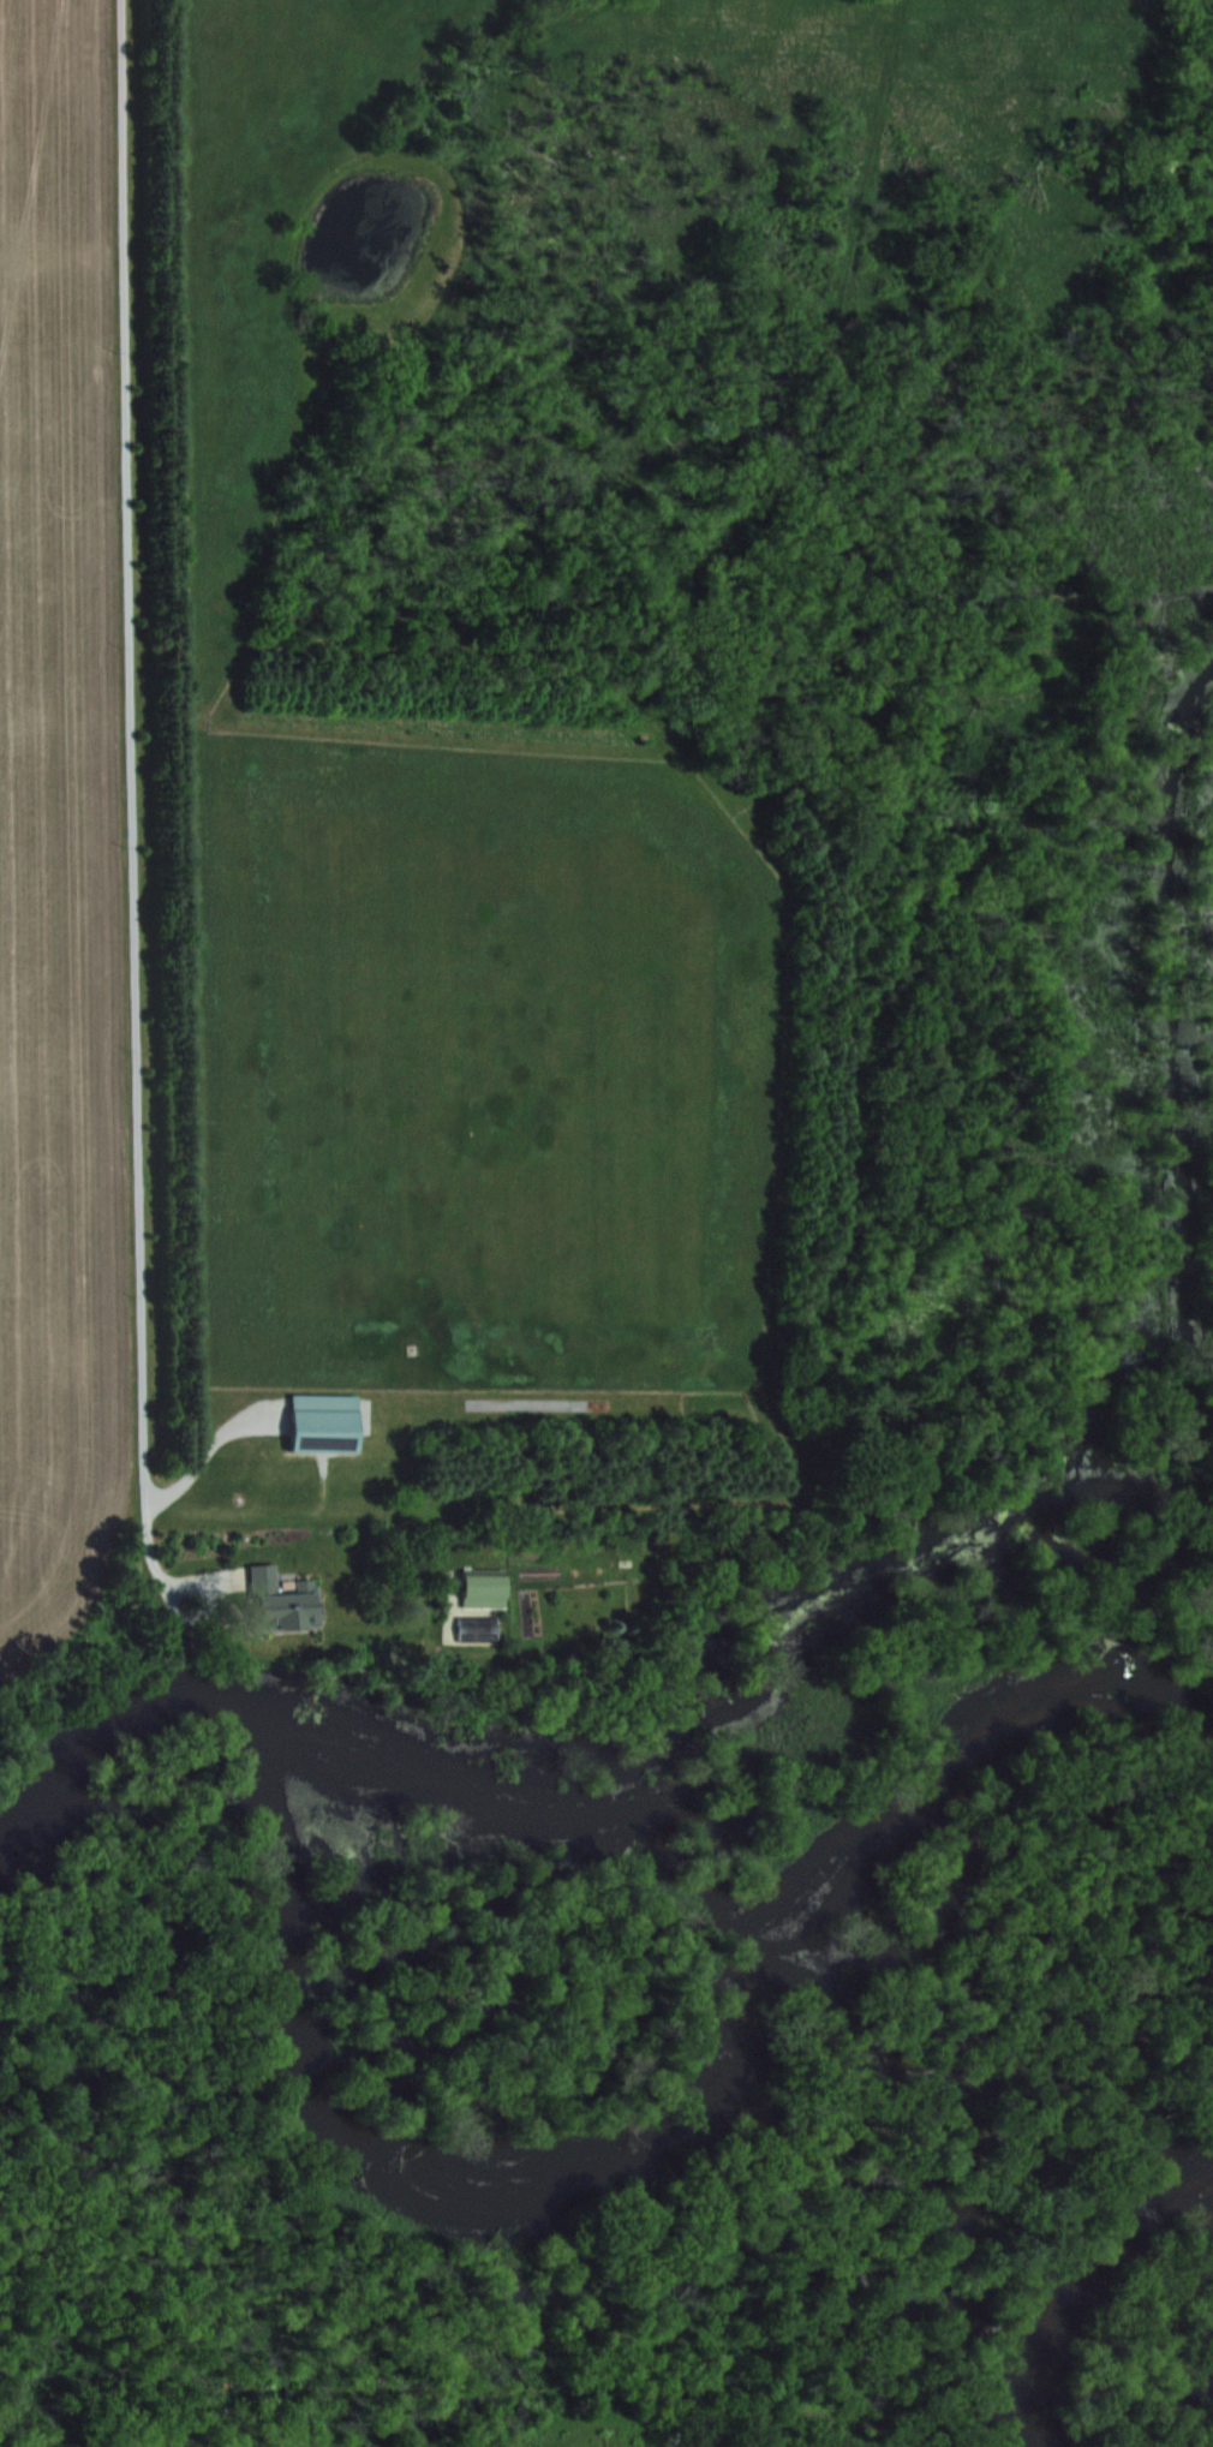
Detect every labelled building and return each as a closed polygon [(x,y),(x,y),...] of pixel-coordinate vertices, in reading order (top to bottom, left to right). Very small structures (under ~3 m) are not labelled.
[(355,1451),(355,1393),(287,1393),(287,1451),(355,1451)] [(249,1630),(309,1629),(309,1584),(277,1585),(276,1562),(248,1562),(249,1630)] [(478,1575),(459,1575),(459,1598),(478,1598),(478,1575)]
